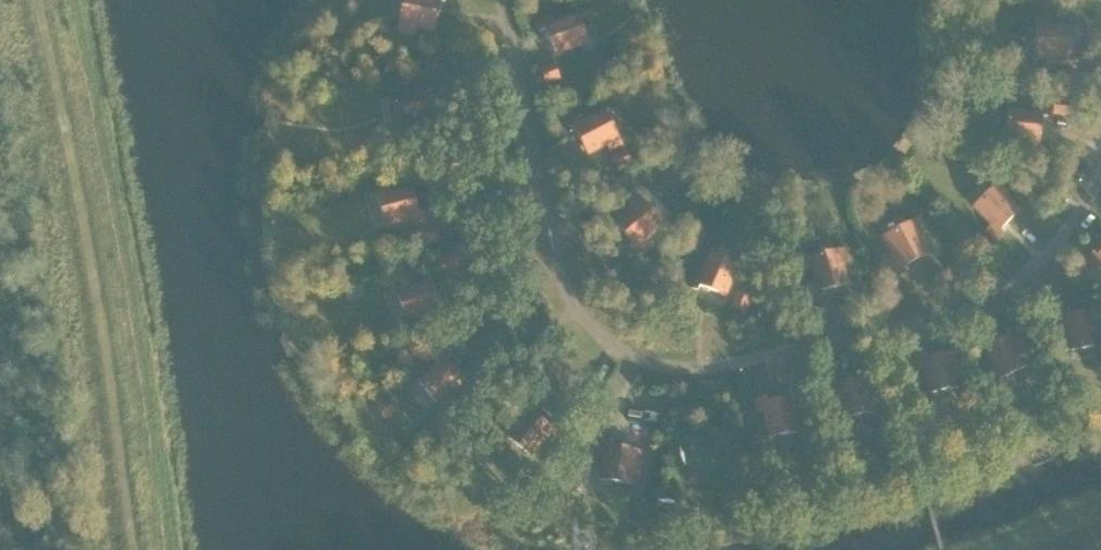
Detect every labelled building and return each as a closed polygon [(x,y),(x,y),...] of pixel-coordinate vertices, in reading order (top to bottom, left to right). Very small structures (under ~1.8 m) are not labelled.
[(399,30),(411,32),(412,24),(434,28),(438,1),(444,2),(444,0),(404,0),(399,30)] [(538,23),(541,31),(546,29),(555,54),(587,42),(577,16),(553,25),(551,18),(538,23)] [(560,78),(554,64),(540,69),(546,84),(560,78)] [(1071,100),(1055,98),(1053,114),(1069,116),(1071,100)] [(1017,141),(1039,143),(1041,116),(1047,116),(1047,108),(1034,107),(1033,114),(1008,111),(1004,147),(1016,148),(1017,141)] [(575,130),(588,154),(607,143),(611,150),(621,145),(604,113),(582,125),(578,118),(566,125),(570,132),(575,130)] [(413,136),(398,139),(402,158),(416,155),(413,136)] [(632,163),(625,149),(611,157),(618,170),(632,163)] [(987,230),(997,240),(1003,234),(999,230),(1018,211),(1003,195),(1009,190),(1000,181),(974,207),(992,225),(987,230)] [(376,189),(386,224),(410,218),(412,225),(426,221),(423,213),(418,214),(411,188),(390,194),(388,186),(376,189)] [(636,254),(646,244),(641,239),(660,222),(636,195),(627,203),(632,209),(616,224),(634,244),(630,247),(636,254)] [(903,266),(927,253),(916,234),(923,230),(917,220),(885,237),(895,254),(888,257),(898,275),(905,271),(903,266)] [(432,243),(428,227),(413,231),(417,247),(432,243)] [(810,258),(817,283),(810,285),(813,298),(821,296),(820,291),(846,284),(841,263),(848,260),(845,249),(810,258)] [(1096,258),(1092,254),(1086,260),(1096,270),(1100,265),(1100,253),(1096,258)] [(711,254),(701,277),(695,274),(689,287),(697,290),(699,285),(724,296),(732,276),(740,279),(744,268),(711,254)] [(891,280),(883,267),(870,275),(877,288),(891,280)] [(394,287),(408,320),(425,312),(428,319),(447,311),(444,303),(439,306),(428,281),(408,289),(405,282),(394,287)] [(752,297),(737,291),(731,306),(746,312),(752,297)] [(1071,350),(1098,347),(1094,313),(1067,317),(1067,311),(1059,312),(1060,326),(1068,325),(1071,350)] [(993,382),(1026,366),(1015,343),(1021,340),(1015,328),(1008,331),(1010,336),(985,348),(995,367),(988,371),(993,382)] [(448,357),(443,350),(433,360),(437,365),(418,382),(443,409),(452,401),(447,395),(463,380),(444,360),(448,357)] [(926,368),(931,393),(959,387),(952,354),(926,359),(924,354),(916,355),(919,369),(926,368)] [(492,383),(481,372),(470,383),(481,394),(492,383)] [(928,408),(925,393),(909,396),(912,411),(928,408)] [(770,437),(805,431),(803,419),(796,420),(792,398),(765,403),(764,398),(756,399),(758,413),(765,411),(770,437)] [(896,421),(892,406),(876,410),(879,425),(896,421)] [(560,429),(554,424),(550,428),(529,411),(508,437),(530,455),(546,435),(552,440),(560,429)] [(609,441),(601,439),(597,463),(604,464),(601,479),(637,485),(639,473),(632,472),(635,451),(608,446),(609,441)]
